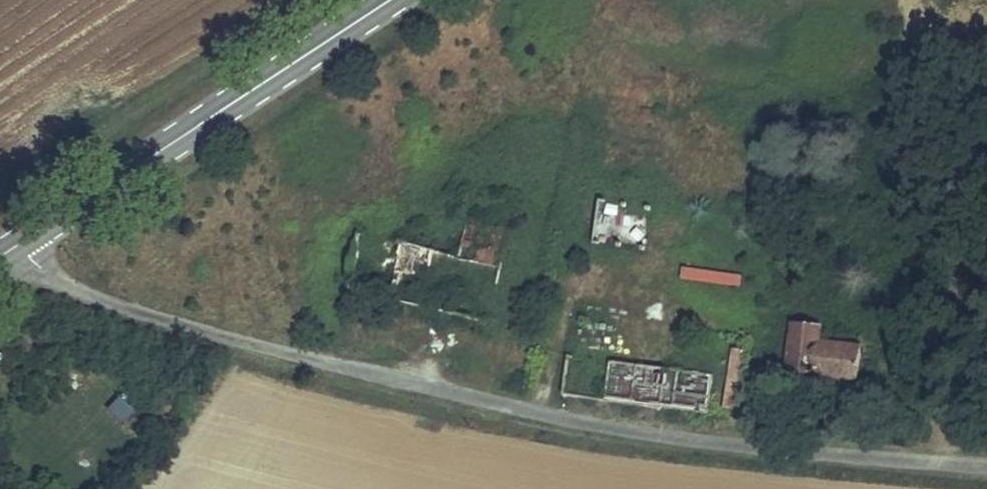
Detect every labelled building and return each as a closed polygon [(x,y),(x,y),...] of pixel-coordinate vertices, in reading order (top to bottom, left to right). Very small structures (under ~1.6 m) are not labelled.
[(644,252),(652,211),(599,202),(591,242),(644,252)] [(504,267),(512,233),(468,224),(460,258),(504,267)] [(414,305),(427,250),(359,233),(346,288),(414,305)] [(682,264),(681,278),(742,285),(743,271),(682,264)] [(858,379),(861,348),(820,344),(821,329),(794,326),(790,372),(858,379)] [(707,412),(712,376),(622,365),(617,402),(707,412)] [(119,394),(107,409),(125,422),(136,408),(119,394)]
